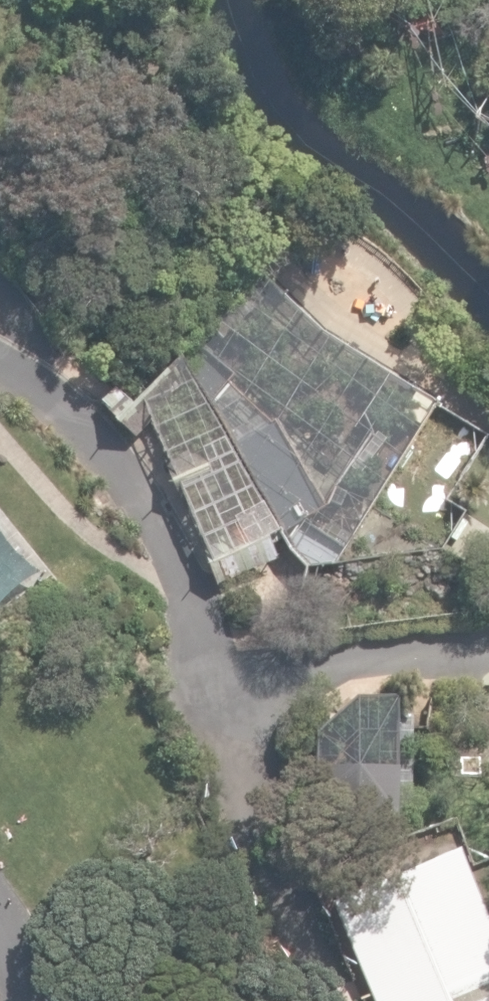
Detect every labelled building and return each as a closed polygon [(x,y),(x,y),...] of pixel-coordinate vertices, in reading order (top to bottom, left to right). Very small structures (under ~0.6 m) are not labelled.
[(258,275),(193,342),(233,374),(211,406),(231,442),(277,416),(327,504),(304,519),(344,547),(369,507),(437,398),(324,332),(258,275)] [(233,374),(193,342),(184,356),(211,406),(233,374)] [(184,356),(178,357),(141,393),(152,419),(210,562),(269,533),(280,528),(231,442),(211,406),(184,356)] [(152,419),(141,393),(117,418),(135,435),(152,419)] [(277,416),(231,442),(280,528),(288,548),(307,565),(334,564),(344,547),(304,519),(327,504),(277,416)] [(4,593),(25,580),(40,573),(22,561),(7,545),(0,533),(0,599),(4,593)] [(269,533),(210,562),(217,583),(279,558),(269,533)] [(315,730),(315,763),(396,763),(396,693),(355,693),(315,730)] [(396,818),(396,763),(315,763),(315,818),(396,818)] [(453,852),(340,899),(383,1000),(488,1000),(488,936),(453,852)]
